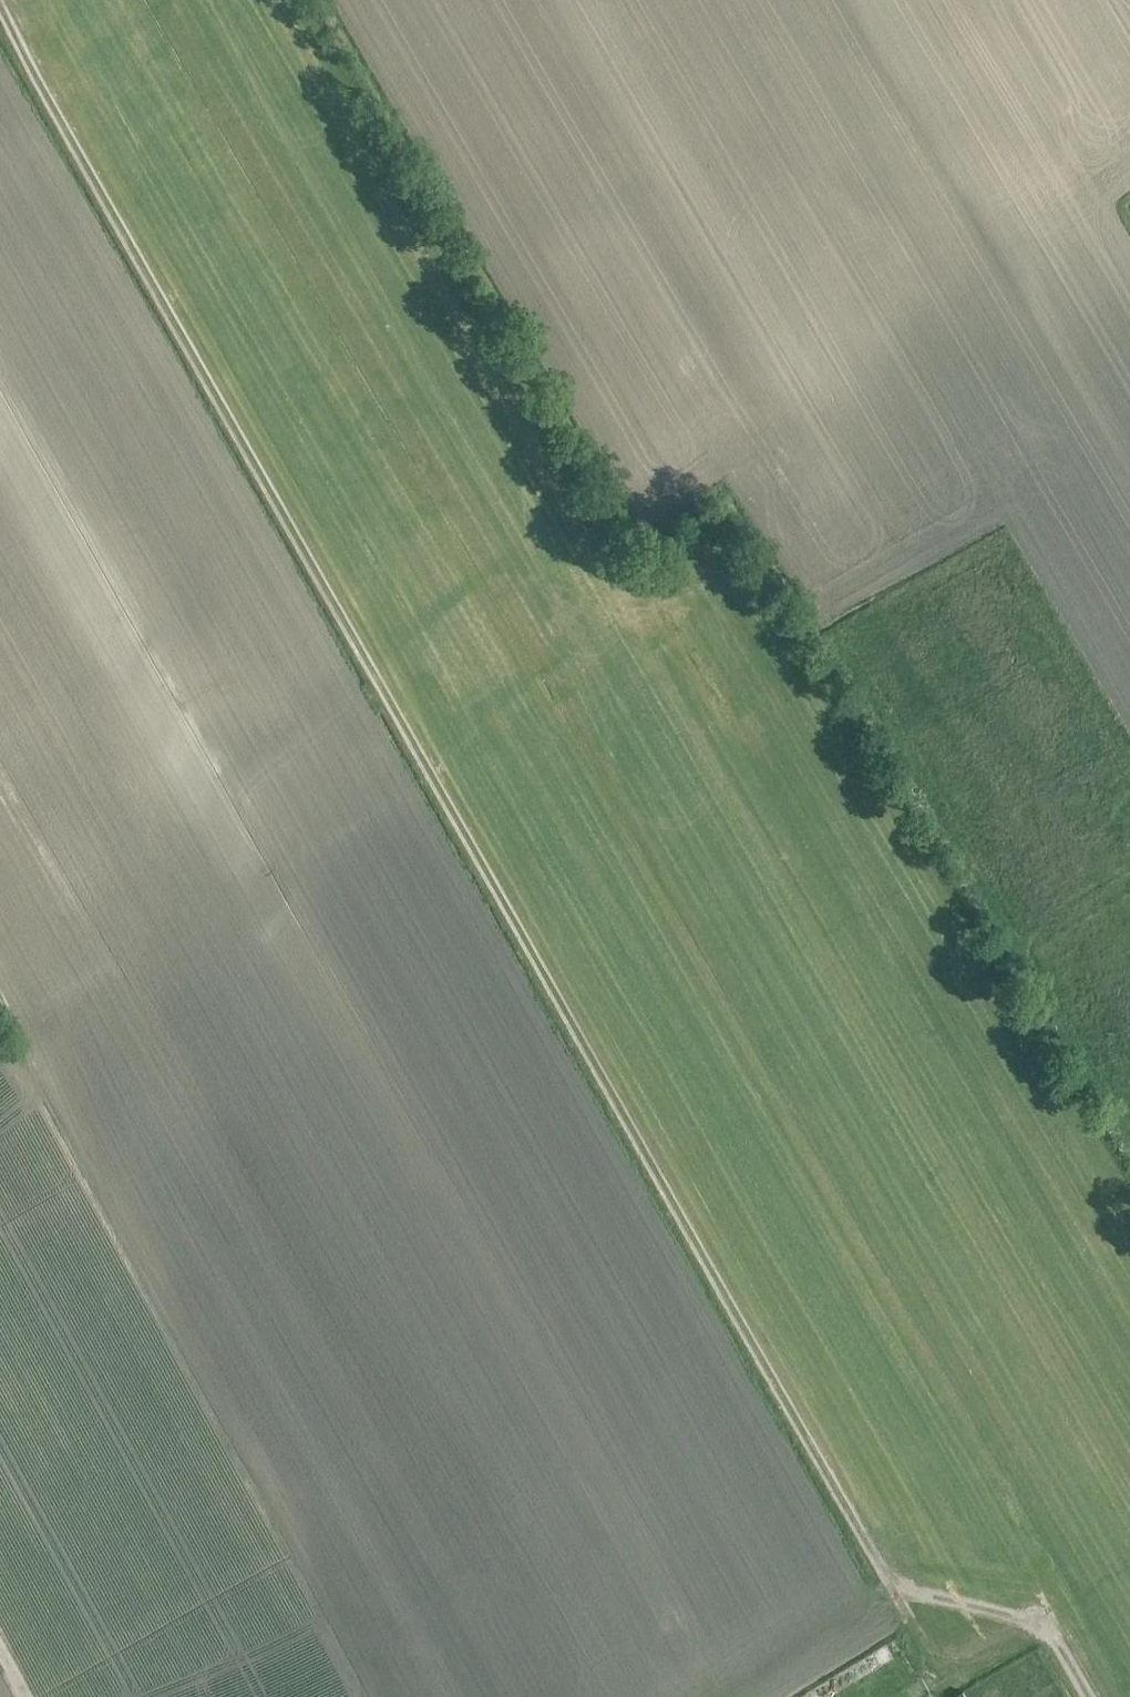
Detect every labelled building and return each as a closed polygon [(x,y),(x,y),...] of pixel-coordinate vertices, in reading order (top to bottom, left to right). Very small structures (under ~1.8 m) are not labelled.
[(813,1689),(789,1694),(790,1696),(815,1696),(813,1689)]
